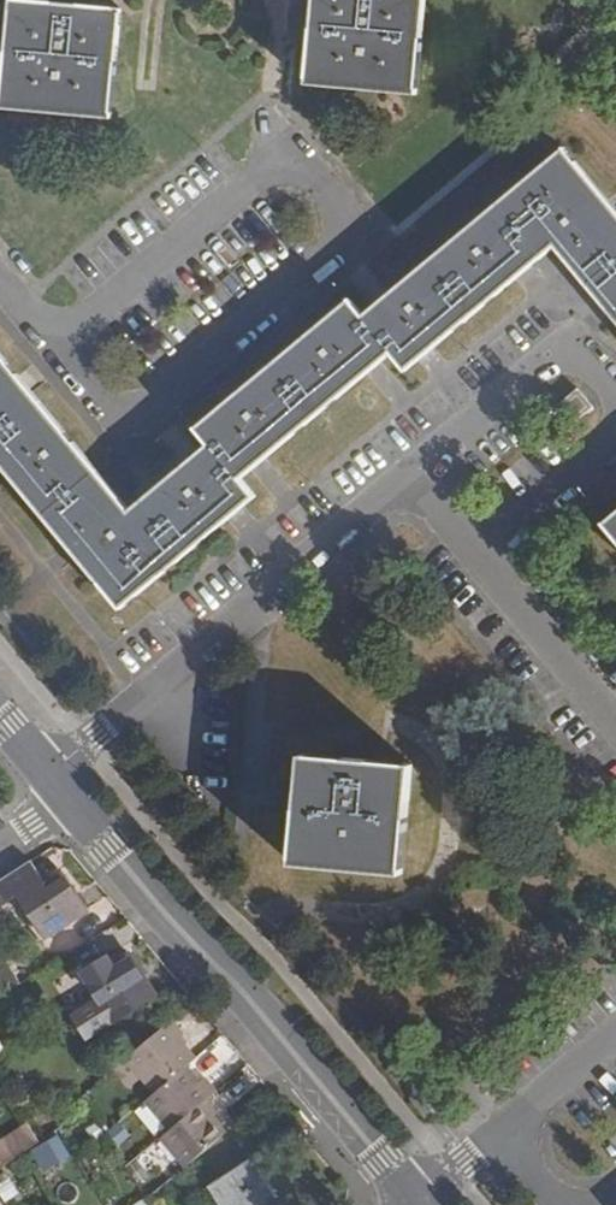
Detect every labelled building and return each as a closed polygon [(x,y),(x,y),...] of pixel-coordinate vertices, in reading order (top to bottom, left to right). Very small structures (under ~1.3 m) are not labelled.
[(427,0),(315,0),(308,85),(418,94),(427,0)] [(2,109),(111,118),(122,11),(13,1),(2,109)] [(577,274),(615,320),(615,212),(564,150),(364,317),(352,302),(198,429),(210,445),(130,511),(0,356),(0,461),(121,607),(255,496),(241,479),(393,353),(407,369),(554,247),(577,274)] [(578,390),(559,405),(573,423),(592,408),(578,390)] [(605,523),(615,537),(615,514),(605,523)] [(303,755),(294,863),(403,873),(409,820),(413,766),(303,755)] [(0,880),(0,896),(2,895),(7,901),(18,894),(47,935),(86,909),(63,875),(47,886),(30,860),(0,880)] [(83,972),(113,1020),(154,995),(130,958),(115,968),(108,958),(83,972)] [(0,971),(0,994),(20,983),(9,965),(0,971)] [(156,1092),(146,1099),(171,1128),(162,1135),(187,1164),(226,1131),(212,1115),(218,1111),(207,1097),(216,1089),(205,1075),(199,1080),(187,1065),(196,1057),(182,1039),(177,1043),(162,1025),(126,1056),(156,1092)] [(40,1142),(29,1124),(3,1140),(15,1159),(40,1142)] [(40,1173),(67,1157),(55,1135),(27,1151),(40,1173)] [(3,1140),(0,1142),(0,1168),(15,1159),(3,1140)] [(252,1159),(210,1188),(221,1204),(282,1204),(252,1159)]
